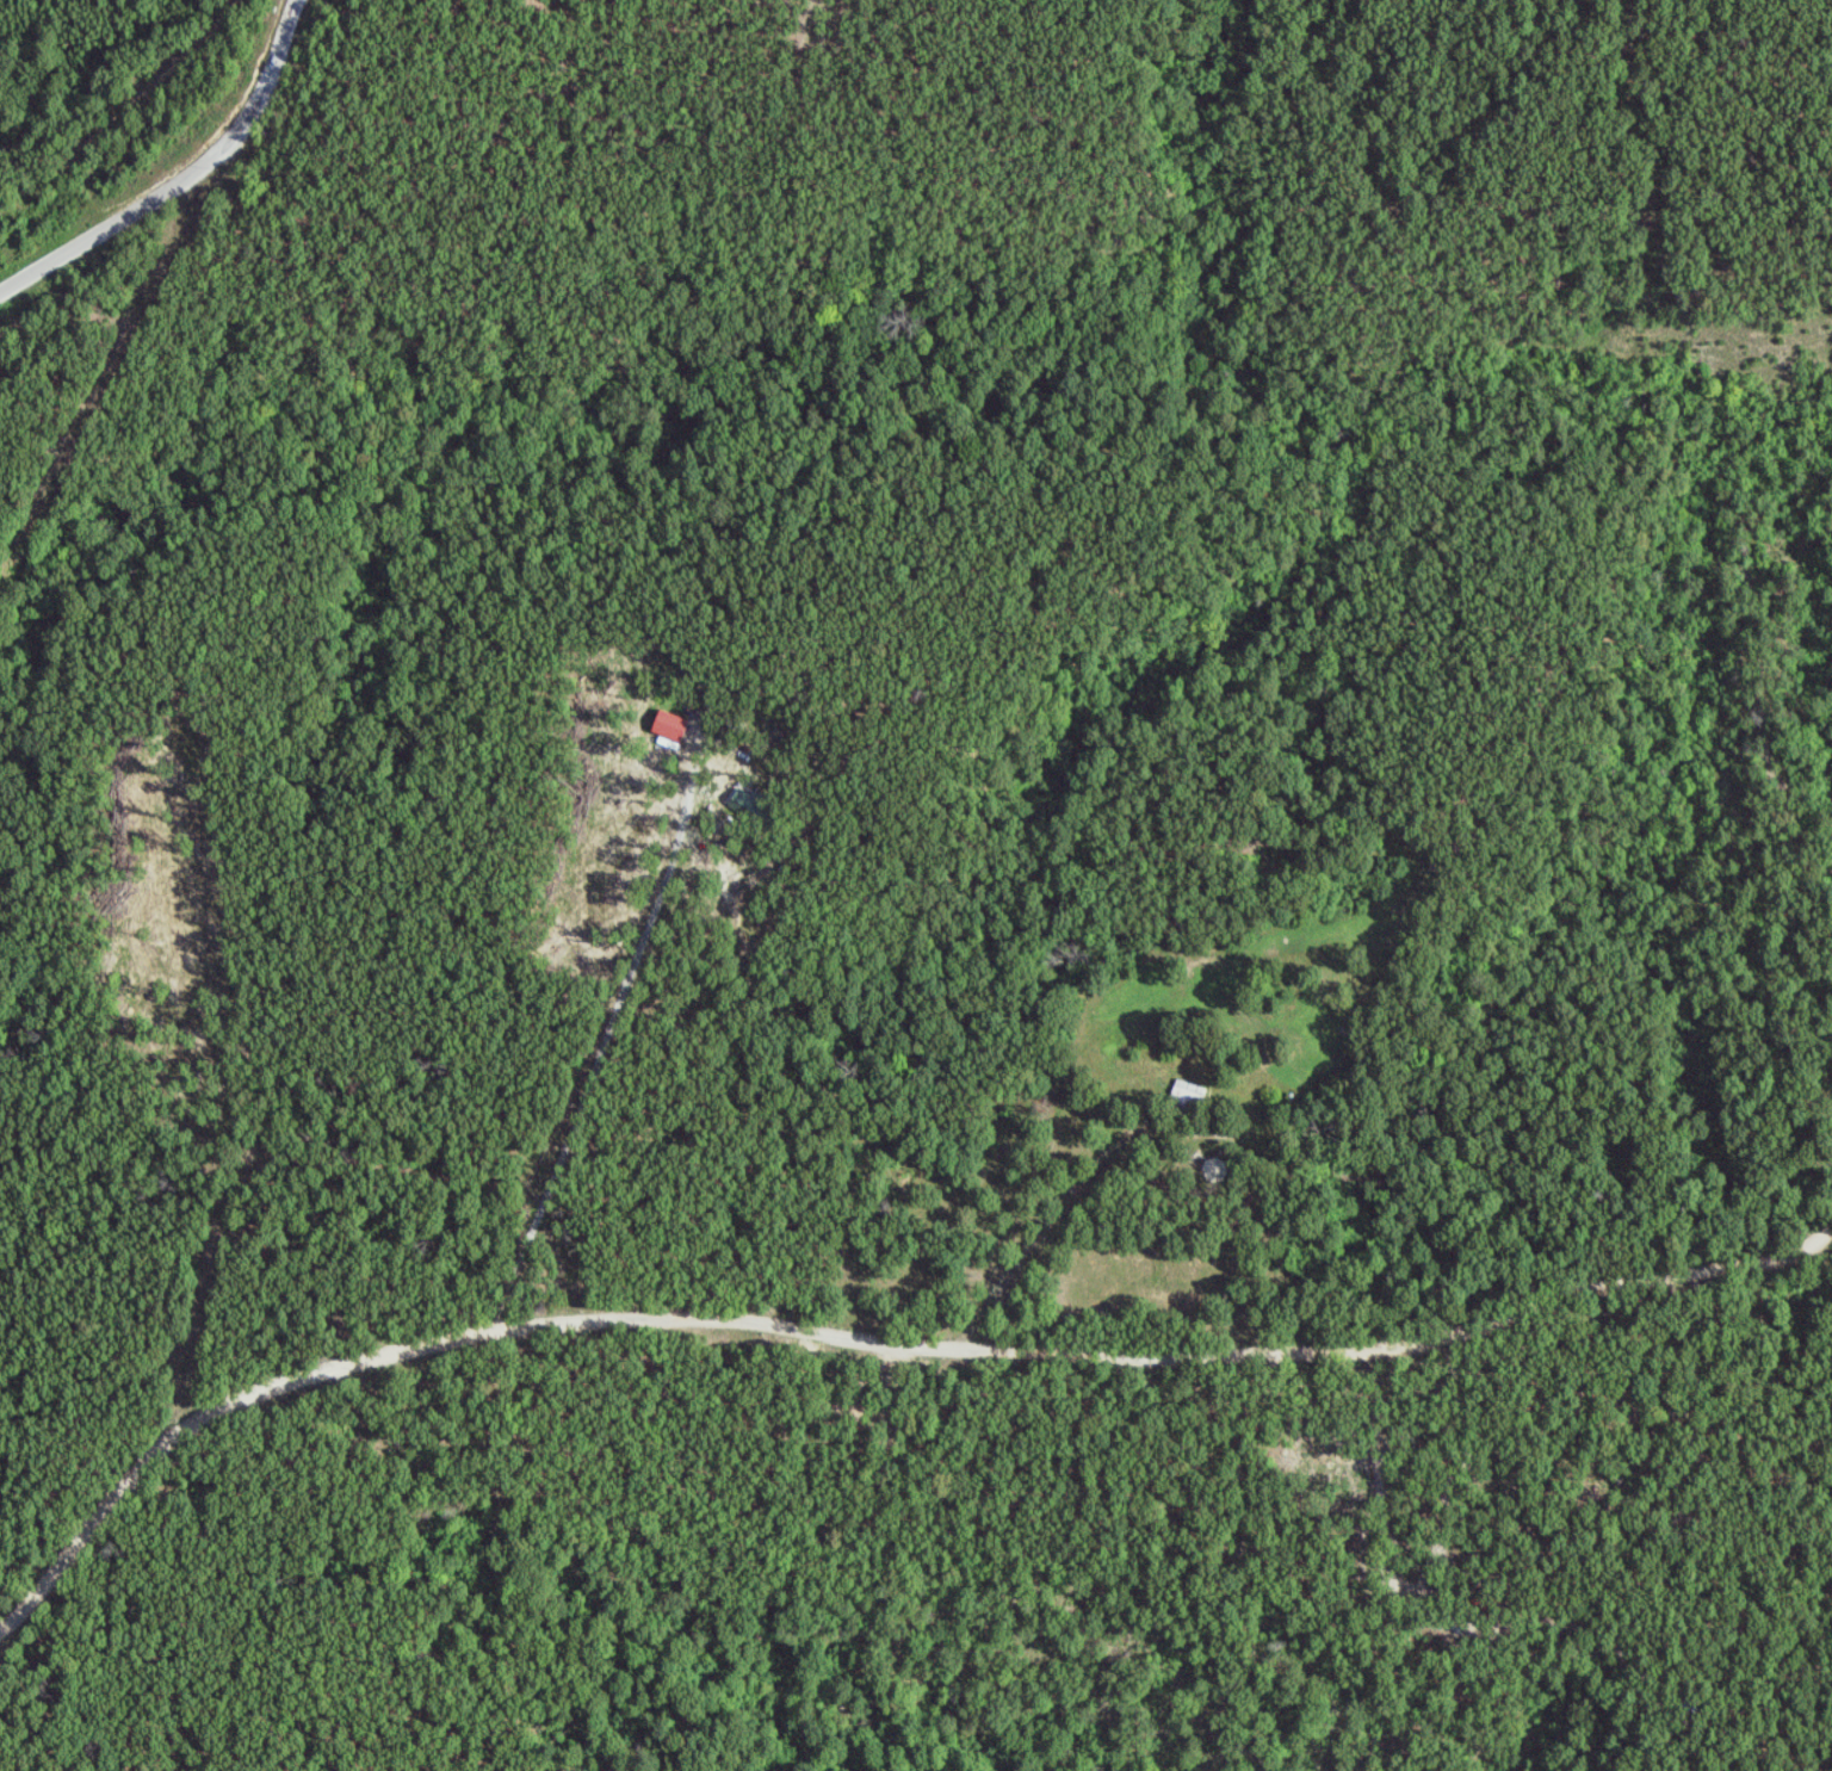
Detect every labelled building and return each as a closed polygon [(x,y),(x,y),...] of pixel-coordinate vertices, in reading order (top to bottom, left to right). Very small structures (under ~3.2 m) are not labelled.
[(683,741),(689,718),(659,710),(653,733),(683,741)]
